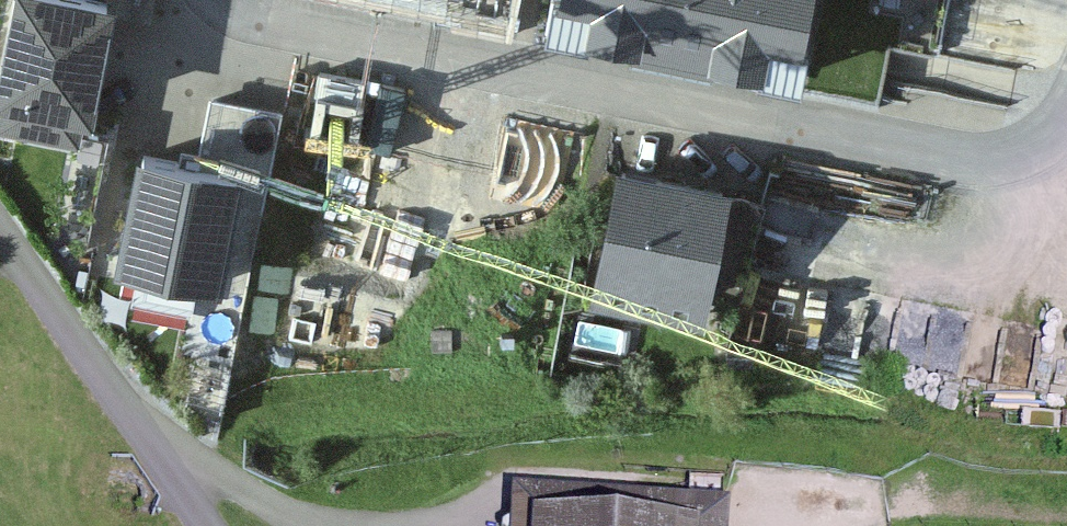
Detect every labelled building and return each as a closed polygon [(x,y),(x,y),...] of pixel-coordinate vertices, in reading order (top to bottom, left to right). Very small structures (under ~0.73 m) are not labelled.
[(0,50),(0,86),(5,87),(0,109),(0,116),(81,133),(86,108),(93,109),(114,8),(116,0),(10,0),(0,50)] [(114,8),(151,16),(154,0),(116,0),(114,8)] [(550,8),(798,60),(810,0),(551,0),(550,8)] [(209,93),(198,151),(244,159),(271,164),(282,106),(209,93)] [(198,151),(140,140),(118,260),(222,279),(244,159),(198,151)] [(731,180),(618,159),(592,295),(705,316),(731,180)] [(581,318),(576,340),(618,349),(623,327),(581,318)] [(538,511),(703,521),(702,525),(732,525),(733,498),(515,485),(513,525),(537,525),(538,511)] [(538,511),(537,525),(702,525),(703,521),(538,511)]
